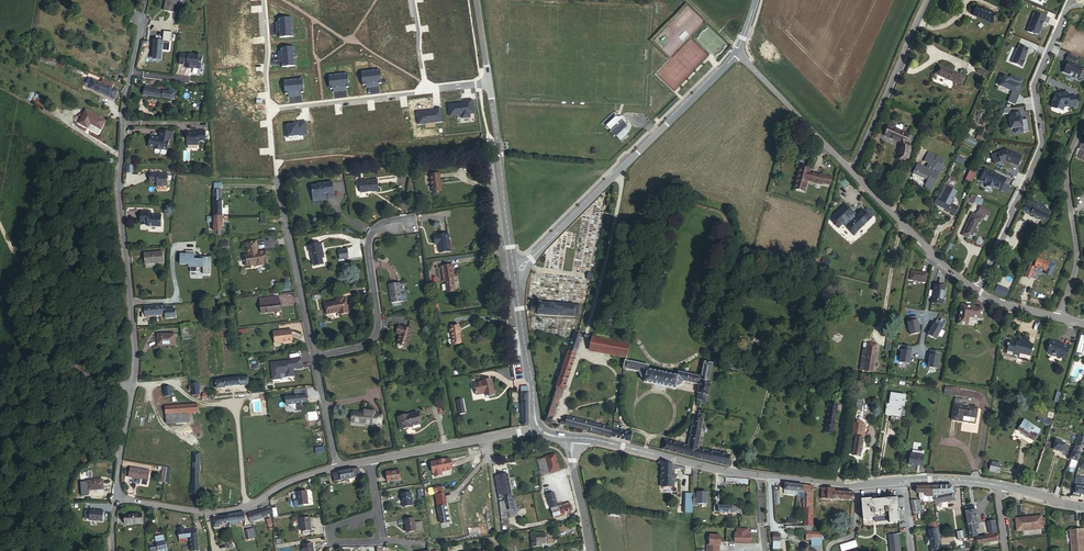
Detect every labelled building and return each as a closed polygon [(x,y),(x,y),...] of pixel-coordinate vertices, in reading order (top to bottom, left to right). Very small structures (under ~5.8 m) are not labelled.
[(164,11),(175,13),(178,0),(166,0),(164,11)] [(996,14),(976,6),(971,16),(991,24),(996,14)] [(1047,16),(1035,11),(1027,31),(1039,36),(1047,16)] [(293,35),(291,18),(279,18),(280,36),(293,35)] [(172,32),(163,31),(163,41),(154,40),(153,53),(155,53),(154,59),(162,59),(162,51),(170,52),(170,41),(171,41),(172,32)] [(1029,48),(1020,44),(1018,48),(1017,48),(1011,63),(1023,68),(1028,53),(1027,52),(1029,48)] [(295,65),(294,47),(281,48),(282,65),(295,65)] [(181,53),(180,64),(188,65),(188,66),(192,67),(192,68),(199,69),(200,64),(201,64),(201,63),(202,63),(203,56),(189,54),(189,55),(181,53)] [(1068,54),(1065,61),(1068,62),(1064,72),(1080,80),(1083,69),(1083,67),(1076,63),(1078,58),(1068,54)] [(55,67),(56,66),(57,61),(43,56),(41,61),(55,67)] [(68,65),(67,68),(79,74),(81,71),(68,65)] [(955,73),(937,65),(933,74),(953,82),(953,81),(960,84),(962,78),(954,75),(955,73)] [(986,71),(978,67),(976,73),(983,76),(986,71)] [(380,70),(360,72),(362,86),(381,84),(380,70)] [(347,74),(327,76),(329,90),(348,88),(347,74)] [(88,78),(86,83),(91,86),(90,89),(114,99),(117,91),(112,89),(101,84),(88,78)] [(303,78),(283,80),(285,94),(304,92),(303,78)] [(103,80),(101,84),(112,89),(114,84),(103,80)] [(157,91),(144,89),(143,95),(162,98),(163,92),(157,91)] [(1070,96),(1068,91),(1056,92),(1050,105),(1064,111),(1066,106),(1070,106),(1070,108),(1078,107),(1077,95),(1070,96)] [(162,98),(173,100),(175,94),(168,93),(163,92),(162,98)] [(38,93),(33,101),(43,107),(48,99),(38,93)] [(474,114),(472,100),(464,101),(464,104),(462,104),(448,105),(449,117),(461,116),(462,119),(470,118),(470,115),(474,114)] [(443,122),(441,109),(436,109),(436,111),(417,113),(418,125),(443,122)] [(90,123),(92,124),(97,115),(87,111),(80,124),(87,128),(90,123)] [(1021,112),(1010,113),(1010,118),(1009,118),(1011,129),(1015,129),(1016,133),(1024,132),(1024,131),(1030,130),(1028,119),(1024,120),(1023,116),(1022,116),(1021,112)] [(97,115),(92,124),(102,129),(107,120),(97,115)] [(624,128),(628,125),(624,120),(620,124),(615,120),(611,124),(615,128),(613,130),(618,134),(619,133),(623,137),(628,133),(624,128)] [(284,126),(286,137),(307,135),(305,122),(297,123),(297,124),(284,126)] [(890,125),(889,127),(885,135),(900,142),(901,140),(906,142),(907,140),(910,135),(893,128),(894,127),(890,125)] [(151,135),(149,146),(154,147),(155,148),(160,149),(162,148),(167,149),(169,139),(171,139),(172,131),(161,129),(159,137),(158,138),(156,137),(156,136),(151,135)] [(187,131),(187,144),(198,144),(198,141),(205,141),(205,130),(195,130),(195,132),(192,132),(192,131),(187,131)] [(905,144),(900,142),(901,146),(901,149),(901,151),(899,155),(898,154),(896,159),(901,161),(902,159),(904,160),(905,158),(907,158),(909,153),(910,148),(910,145),(910,140),(907,140),(906,142),(905,144)] [(1022,155),(1006,148),(997,152),(1000,160),(1002,161),(1006,160),(1010,162),(1011,161),(1018,164),(1022,155)] [(934,161),(936,156),(928,152),(926,157),(934,161)] [(932,171),(939,174),(940,172),(942,172),(945,166),(942,164),(945,159),(937,156),(936,156),(934,161),(937,162),(932,171)] [(962,164),(965,159),(957,156),(955,161),(962,164)] [(924,188),(931,191),(939,174),(932,171),(937,162),(934,161),(926,157),(924,161),(928,163),(930,164),(928,169),(926,167),(917,163),(914,170),(922,174),(921,177),(927,180),(924,188)] [(137,174),(137,163),(128,163),(128,174),(137,174)] [(798,185),(797,189),(806,192),(809,180),(810,181),(812,173),(810,172),(810,171),(800,168),(796,184),(798,185)] [(971,168),(966,179),(972,182),(977,171),(971,168)] [(994,173),(985,169),(980,181),(988,184),(986,188),(992,190),(994,186),(1002,189),(1006,178),(996,174),(996,175),(994,175),(994,173)] [(150,171),(150,182),(157,182),(157,186),(164,186),(168,186),(168,173),(162,173),(162,174),(159,174),(159,172),(150,171)] [(444,189),(441,174),(431,175),(434,191),(444,189)] [(817,174),(815,182),(823,184),(823,183),(831,185),(833,177),(825,175),(825,176),(817,174)] [(363,192),(374,190),(374,188),(379,187),(379,179),(367,180),(367,178),(362,179),(363,192)] [(840,182),(855,196),(859,192),(845,178),(840,182)] [(336,195),(335,184),(319,186),(319,188),(313,188),(315,200),(321,200),(321,202),(327,201),(327,200),(326,196),(336,195)] [(979,187),(973,185),(969,193),(972,194),(975,195),(979,187)] [(948,188),(944,186),(934,203),(954,214),(958,207),(951,203),(957,192),(948,188)] [(214,199),(222,199),(222,190),(215,190),(214,190),(214,199)] [(974,203),(981,205),(984,199),(976,196),(974,203)] [(223,216),(222,208),(222,199),(214,199),(215,216),(223,216)] [(871,214),(865,207),(862,210),(861,209),(855,215),(843,203),(828,218),(837,227),(841,222),(852,233),(871,214)] [(1034,208),(1049,215),(1051,211),(1046,209),(1047,207),(1037,203),(1036,205),(1034,208)] [(1026,205),(1023,211),(1047,221),(1050,215),(1049,215),(1034,208),(1026,205)] [(141,210),(140,219),(141,219),(141,224),(147,225),(147,226),(159,227),(159,222),(161,220),(162,216),(151,215),(151,214),(148,214),(148,211),(141,210)] [(972,213),(962,235),(968,237),(969,235),(972,236),(979,222),(980,223),(982,217),(972,213)] [(223,230),(223,216),(215,216),(215,226),(217,226),(217,230),(223,230)] [(451,234),(436,236),(437,243),(441,242),(441,245),(443,254),(454,252),(451,234)] [(248,255),(243,256),(245,266),(251,265),(251,266),(256,265),(256,266),(264,264),(264,262),(269,261),(267,251),(261,252),(261,253),(259,254),(256,241),(246,243),(248,255)] [(310,246),(311,251),(314,264),(324,262),(323,258),(326,257),(323,243),(310,246)] [(339,249),(341,259),(350,257),(348,247),(339,249)] [(186,255),(181,255),(181,265),(191,265),(191,272),(198,272),(198,268),(204,268),(204,274),(211,274),(211,257),(204,257),(204,260),(201,260),(195,260),(195,251),(186,251),(186,255)] [(143,253),(144,264),(163,263),(163,253),(143,253)] [(1039,258),(1035,266),(1046,271),(1045,274),(1052,277),(1056,265),(1039,258)] [(454,266),(445,267),(446,277),(448,277),(449,282),(450,291),(459,290),(457,276),(457,270),(455,271),(454,266)] [(911,271),(910,279),(926,282),(927,274),(911,271)] [(402,285),(392,286),(395,305),(404,303),(409,302),(409,296),(407,295),(403,295),(402,285)] [(936,285),(933,302),(942,304),(945,287),(936,285)] [(998,285),(995,293),(1006,298),(1009,290),(998,285)] [(261,299),(263,313),(282,310),(280,296),(261,299)] [(350,313),(347,299),(345,299),(345,297),(341,298),(341,300),(339,301),(326,303),(328,313),(341,311),(342,315),(350,313)] [(542,303),(538,302),(538,305),(531,305),(530,311),(537,311),(537,315),(562,316),(579,317),(579,312),(580,312),(581,308),(580,308),(580,305),(542,303)] [(165,305),(145,307),(146,316),(166,315),(166,319),(176,318),(175,310),(166,310),(165,305)] [(961,306),(959,324),(968,326),(969,317),(981,319),(983,309),(961,306)] [(916,315),(907,317),(911,334),(920,333),(916,315)] [(944,324),(936,319),(928,335),(936,339),(944,324)] [(410,331),(401,328),(399,333),(402,335),(402,337),(398,345),(409,349),(415,334),(417,334),(420,325),(413,322),(410,331)] [(465,343),(462,324),(454,325),(454,329),(451,329),(452,334),(455,333),(457,344),(465,343)] [(180,325),(181,336),(190,335),(190,325),(180,325)] [(273,332),(275,342),(281,341),(282,342),(293,341),(291,331),(281,332),(280,331),(273,332)] [(576,354),(583,335),(579,334),(574,333),(572,340),(568,351),(576,354)] [(158,335),(158,345),(175,345),(174,334),(158,335)] [(1010,338),(1007,348),(1014,351),(1013,354),(1019,356),(1020,355),(1030,358),(1034,343),(1029,341),(1030,338),(1024,336),(1024,338),(1020,337),(1020,338),(1017,337),(1016,340),(1010,338)] [(630,344),(592,337),(590,350),(598,352),(627,356),(630,344)] [(1059,342),(1058,339),(1051,337),(1050,344),(1050,345),(1049,350),(1051,352),(1058,354),(1058,355),(1060,355),(1062,355),(1063,355),(1064,356),(1066,357),(1070,344),(1063,342),(1059,342)] [(912,347),(903,345),(900,362),(909,364),(912,347)] [(940,351),(931,350),(928,367),(937,369),(940,351)] [(573,365),(576,354),(568,351),(564,362),(573,365)] [(869,351),(865,370),(865,371),(872,372),(876,352),(869,351)] [(627,356),(598,352),(597,360),(624,365),(626,360),(627,356)] [(294,375),(293,367),(294,367),(295,367),(302,366),(301,358),(292,359),(292,360),(271,363),(273,379),(279,378),(279,373),(286,372),(287,376),(294,375)] [(626,360),(624,365),(624,369),(641,372),(640,374),(640,376),(642,378),(643,379),(645,379),(647,369),(648,369),(649,366),(626,360)] [(713,364),(713,363),(705,361),(701,376),(701,379),(709,381),(713,364)] [(573,365),(564,362),(556,388),(562,390),(564,391),(573,365)] [(678,376),(677,375),(648,369),(647,369),(645,379),(644,382),(676,388),(676,386),(678,376)] [(701,379),(701,376),(699,376),(678,371),(677,375),(678,376),(676,386),(678,386),(679,386),(681,385),(682,385),(683,383),(684,381),(700,385),(701,379)] [(243,377),(239,377),(239,378),(224,380),(224,379),(215,380),(216,388),(225,387),(225,386),(240,385),(240,386),(249,384),(248,376),(243,377)] [(711,381),(709,381),(701,379),(700,385),(698,393),(699,393),(708,395),(709,395),(711,381)] [(474,384),(476,395),(485,393),(485,396),(494,394),(492,380),(474,384)] [(193,396),(196,395),(200,394),(198,383),(192,384),(192,389),(193,396)] [(944,394),(959,396),(960,388),(945,386),(944,394)] [(307,396),(307,394),(302,394),(301,387),(294,388),(295,395),(286,396),(287,404),(297,403),(297,410),(304,409),(303,402),(308,401),(307,396)] [(556,388),(546,416),(553,418),(562,390),(556,388)] [(708,395),(699,393),(697,400),(702,401),(702,403),(706,404),(708,395)] [(887,405),(885,414),(900,417),(902,406),(904,406),(906,396),(891,393),(889,405),(887,405)] [(459,414),(467,413),(463,398),(456,400),(459,414)] [(165,406),(166,415),(186,414),(198,413),(198,404),(165,406)] [(952,420),(962,422),(963,418),(970,419),(975,420),(977,409),(954,405),(952,420)] [(354,413),(353,422),(381,425),(382,415),(375,415),(375,412),(362,411),(362,414),(354,413)] [(401,430),(405,429),(404,419),(418,416),(417,413),(398,418),(401,430)] [(186,414),(166,415),(167,424),(187,423),(186,414)] [(694,417),(688,446),(698,448),(701,437),(705,415),(700,414),(699,418),(694,417)] [(404,419),(405,429),(408,428),(409,431),(421,428),(418,416),(404,419)] [(567,417),(565,425),(611,437),(613,429),(567,417)] [(1024,420),(1017,430),(1029,438),(1034,440),(1040,430),(1024,420)] [(860,424),(854,423),(852,436),(856,437),(861,438),(864,424),(860,424)] [(323,445),(320,429),(312,430),(316,453),(324,452),(324,448),(323,445)] [(629,433),(613,429),(611,437),(631,441),(633,432),(631,431),(629,432),(629,433)] [(1083,444),(1083,436),(1079,434),(1076,445),(1083,447),(1083,444)] [(207,438),(208,450),(216,450),(215,437),(207,438)] [(853,449),(852,455),(860,457),(864,438),(861,438),(856,437),(854,444),(853,449)] [(665,440),(662,450),(677,453),(680,444),(665,440)] [(1056,441),(1055,444),(1053,450),(1063,453),(1066,445),(1066,444),(1064,443),(1056,441)] [(680,444),(677,453),(683,455),(686,445),(680,444)] [(686,445),(683,455),(697,458),(700,449),(698,448),(688,446),(686,445)] [(1079,448),(1074,446),(1070,459),(1077,461),(1080,453),(1078,452),(1079,448)] [(700,449),(697,458),(704,460),(706,450),(700,449)] [(704,460),(727,466),(730,455),(706,450),(704,460)] [(911,454),(909,464),(922,467),(924,456),(911,454)] [(546,457),(550,472),(560,470),(555,455),(546,457)] [(546,457),(544,458),(537,460),(541,475),(550,472),(546,457)] [(441,461),(431,463),(433,473),(435,473),(436,477),(442,476),(441,472),(452,470),(450,459),(443,460),(444,462),(441,462),(441,461)] [(674,465),(662,462),(661,486),(674,487),(674,465)] [(992,462),(989,470),(999,472),(1001,464),(992,462)] [(129,477),(141,479),(143,470),(131,468),(129,477)] [(360,468),(334,473),(335,482),(362,477),(360,468)] [(143,470),(141,479),(149,480),(150,471),(143,470)] [(386,472),(388,482),(400,480),(399,471),(386,472)] [(508,474),(495,476),(498,495),(502,494),(503,496),(505,496),(505,498),(512,497),(508,474)] [(1083,487),(1083,478),(1082,477),(1081,481),(1076,480),(1074,485),(1083,487)] [(103,489),(102,480),(87,481),(80,482),(81,496),(89,495),(88,490),(103,489)] [(432,481),(437,507),(446,506),(446,504),(441,480),(432,481)] [(798,484),(785,483),(784,490),(797,491),(798,484)] [(813,486),(798,484),(797,491),(806,492),(812,493),(813,486)] [(1081,496),(1082,495),(1083,487),(1074,485),(1072,496),(1080,497),(1081,496)] [(954,493),(953,486),(938,486),(940,495),(941,495),(954,493)] [(852,500),(853,493),(834,491),(834,489),(822,487),(821,498),(830,499),(833,499),(852,500)] [(934,496),(933,487),(917,487),(917,493),(919,493),(923,493),(927,493),(926,496),(934,496)] [(297,493),(299,505),(308,504),(307,491),(297,493)] [(796,496),(803,496),(803,502),(806,502),(806,492),(797,491),(796,496)] [(551,507),(558,506),(553,492),(547,494),(551,507)] [(698,493),(693,493),(693,499),(693,505),(698,505),(698,504),(707,504),(707,492),(702,492),(702,493),(698,493)] [(401,494),(403,507),(412,505),(411,493),(401,494)] [(871,497),(871,495),(861,497),(864,515),(891,511),(892,516),(900,515),(896,493),(888,495),(888,494),(877,496),(871,497)] [(934,502),(934,496),(926,496),(927,493),(923,493),(924,500),(924,502),(934,502)] [(956,500),(954,493),(941,495),(942,502),(956,500)] [(911,496),(913,512),(920,511),(918,495),(911,496)] [(515,514),(512,497),(505,498),(506,502),(499,503),(501,529),(510,527),(508,521),(509,521),(508,515),(515,514)] [(559,507),(561,516),(574,512),(571,503),(559,507)] [(437,507),(441,524),(450,522),(446,506),(437,507)] [(248,513),(250,520),(262,517),(272,514),(270,508),(248,513)] [(966,511),(970,537),(977,536),(976,530),(979,529),(976,509),(975,510),(970,511),(966,511)] [(105,511),(91,511),(91,512),(87,512),(87,520),(91,520),(91,521),(104,521),(105,511)] [(244,512),(228,515),(229,523),(245,520),(244,512)] [(229,523),(228,515),(213,518),(214,525),(220,524),(229,523)] [(302,532),(303,532),(309,531),(311,530),(310,518),(300,519),(302,532)] [(405,520),(407,532),(416,531),(414,519),(405,520)] [(987,522),(989,533),(997,532),(995,521),(987,522)] [(191,550),(199,550),(197,538),(196,529),(184,530),(184,526),(177,526),(177,531),(178,531),(180,542),(186,541),(185,537),(190,537),(190,541),(191,550)] [(1072,529),(1073,550),(1083,550),(1083,526),(1076,526),(1076,529),(1072,529)] [(1028,529),(1019,530),(1020,541),(1026,540),(1027,542),(1045,540),(1044,527),(1028,528),(1028,529)] [(735,533),(735,543),(750,544),(751,538),(748,538),(749,529),(737,528),(737,533),(735,533)] [(931,546),(931,550),(938,549),(938,545),(939,545),(936,529),(929,530),(931,537),(932,544),(932,546),(931,546)] [(891,550),(901,550),(899,533),(889,534),(891,550)] [(532,535),(532,547),(546,547),(545,534),(532,535)] [(976,538),(977,544),(998,539),(997,534),(976,538)] [(157,544),(164,542),(163,535),(155,537),(156,539),(157,544)] [(721,536),(710,535),(709,544),(707,544),(707,549),(720,550),(720,545),(720,541),(721,541),(721,536)] [(199,550),(207,550),(206,537),(197,538),(199,550)] [(819,550),(823,550),(823,539),(822,539),(813,539),(811,539),(811,544),(812,544),(811,545),(819,550)] [(158,550),(162,550),(167,549),(168,549),(166,542),(164,542),(157,544),(158,550)]
